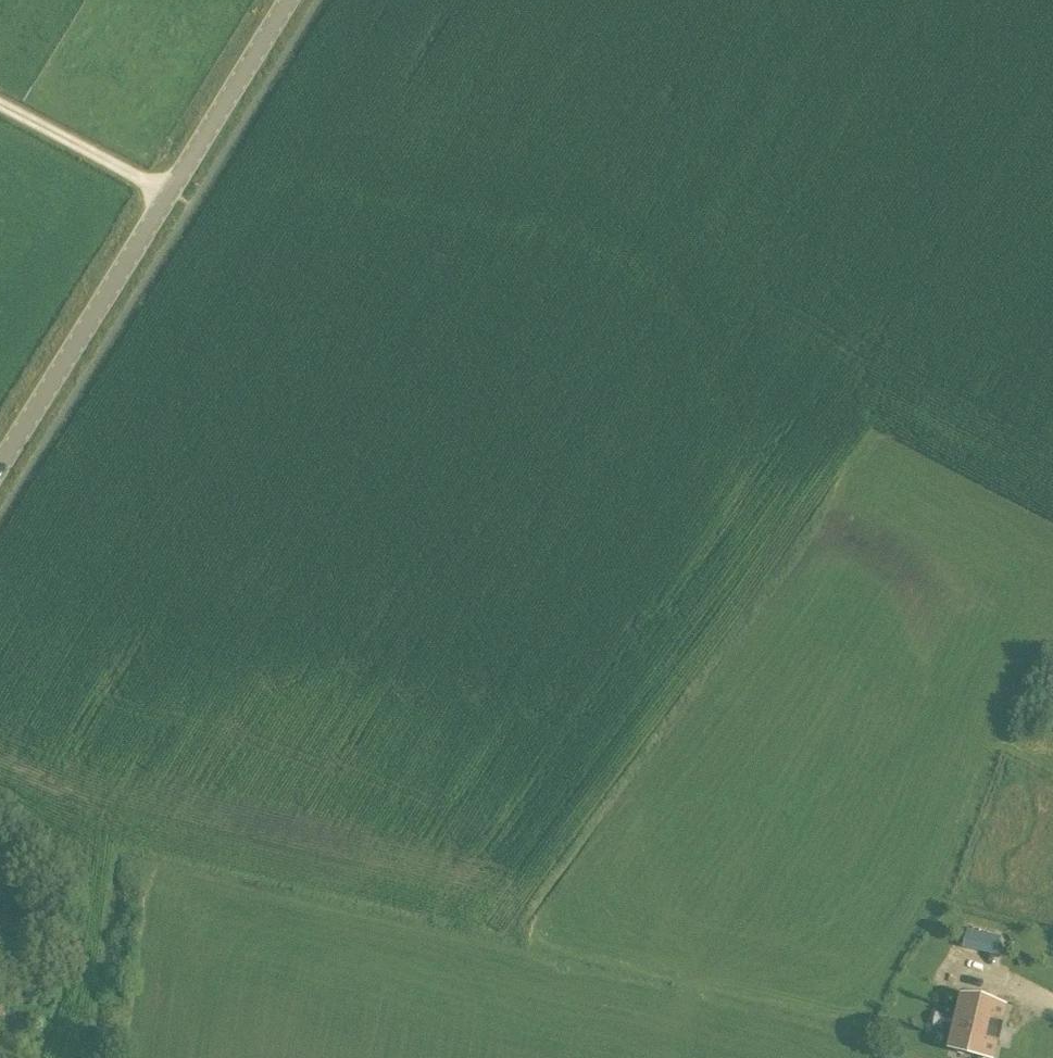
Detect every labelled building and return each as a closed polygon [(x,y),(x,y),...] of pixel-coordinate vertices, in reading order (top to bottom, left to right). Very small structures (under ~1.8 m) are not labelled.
[(19,885),(0,867),(0,890),(3,887),(11,894),(19,885)] [(999,952),(1001,933),(965,930),(963,949),(999,952)] [(965,1001),(964,1003),(955,1043),(953,1051),(973,1056),(973,1054),(978,1055),(977,1057),(981,1057),(993,1057),(1005,1010),(987,1006),(965,1001)]
